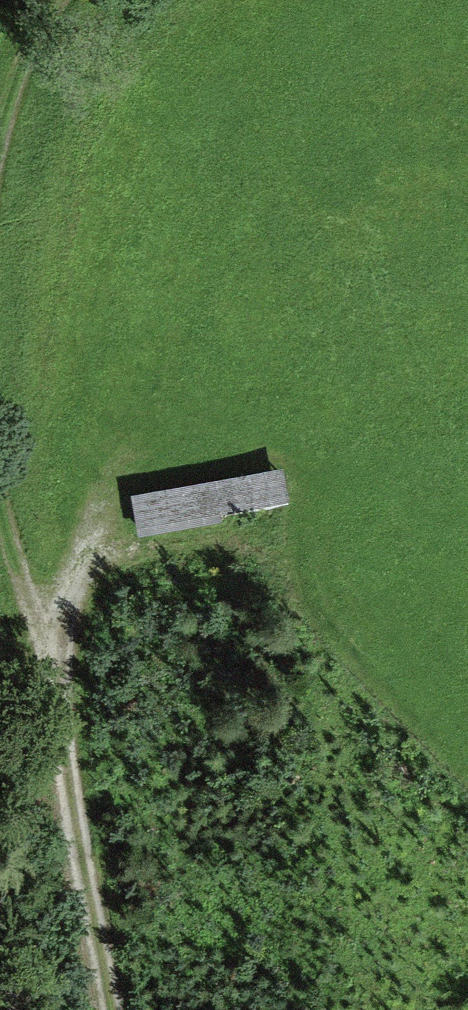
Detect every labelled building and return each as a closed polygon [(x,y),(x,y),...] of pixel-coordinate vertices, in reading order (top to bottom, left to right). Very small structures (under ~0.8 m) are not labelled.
[(282,471),(132,498),(138,534),(289,506),(282,471)]
